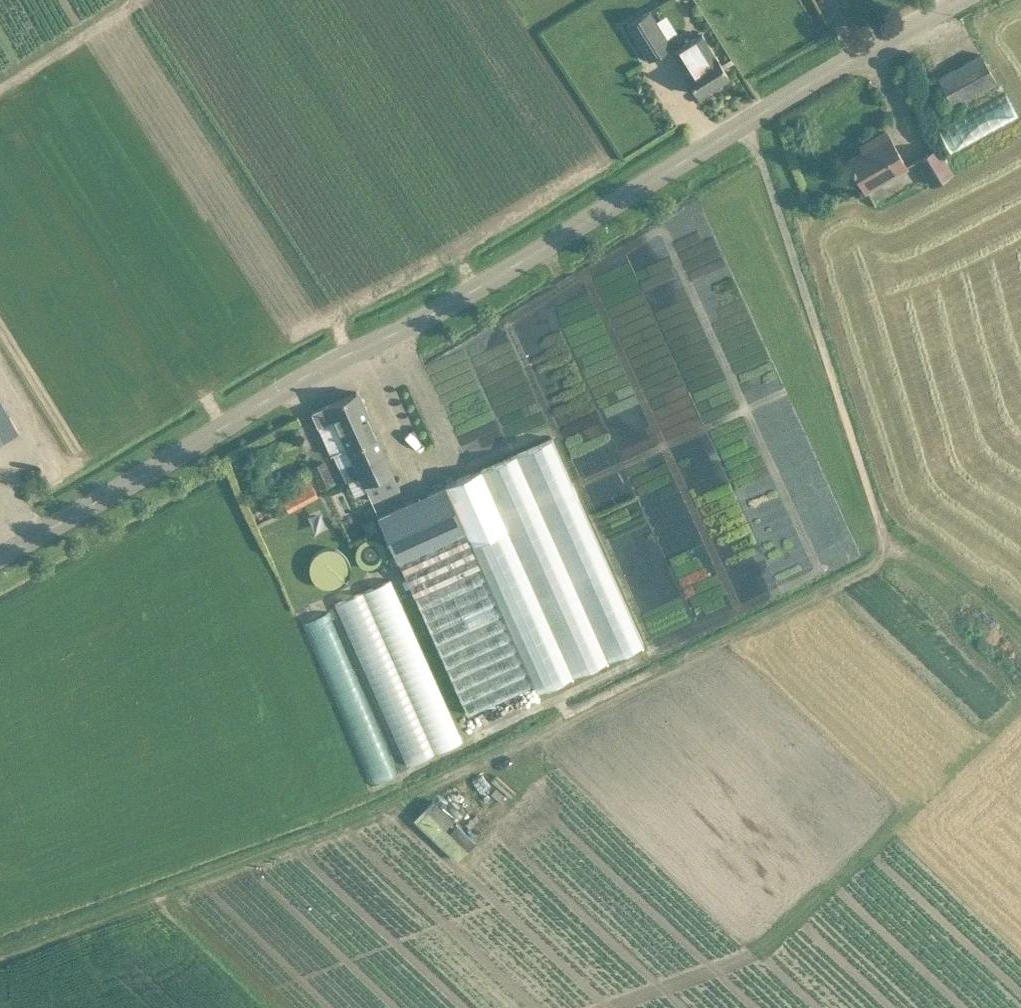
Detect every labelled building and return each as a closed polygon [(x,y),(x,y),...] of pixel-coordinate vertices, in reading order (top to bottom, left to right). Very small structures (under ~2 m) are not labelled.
[(627,24),(650,60),(672,46),(650,10),(627,24)] [(729,75),(719,58),(716,54),(715,54),(702,33),(673,50),(687,72),(686,72),(699,94),(729,75)] [(997,81),(991,71),(981,53),(939,76),(955,105),(997,81)] [(948,131),(959,154),(1020,126),(1020,107),(1018,99),(948,131)] [(867,189),(882,180),(907,166),(897,148),(887,130),(871,139),(874,144),(849,159),(853,166),(851,167),(853,170),(855,169),(867,189)] [(918,159),(933,184),(951,173),(937,148),(918,159)] [(334,401),(312,411),(319,426),(331,453),(336,450),(338,450),(348,445),(349,448),(368,489),(373,500),(400,487),(377,436),(365,409),(357,391),(334,401)] [(407,502),(380,515),(388,532),(399,558),(404,569),(468,713),(533,684),(535,683),(538,690),(643,643),(551,437),(469,475),(445,485),(407,502)] [(324,459),(310,465),(320,486),(334,479),(324,459)] [(311,479),(273,499),(281,514),(319,494),(311,479)] [(364,522),(371,539),(382,535),(375,517),(364,522)] [(466,747),(404,582),(347,603),(409,769),(466,747)] [(308,628),(261,647),(321,802),(345,793),(346,795),(374,784),(376,790),(402,780),(337,614),(308,626),(308,628)] [(465,825),(442,803),(428,818),(468,857),(482,842),(465,825)]
